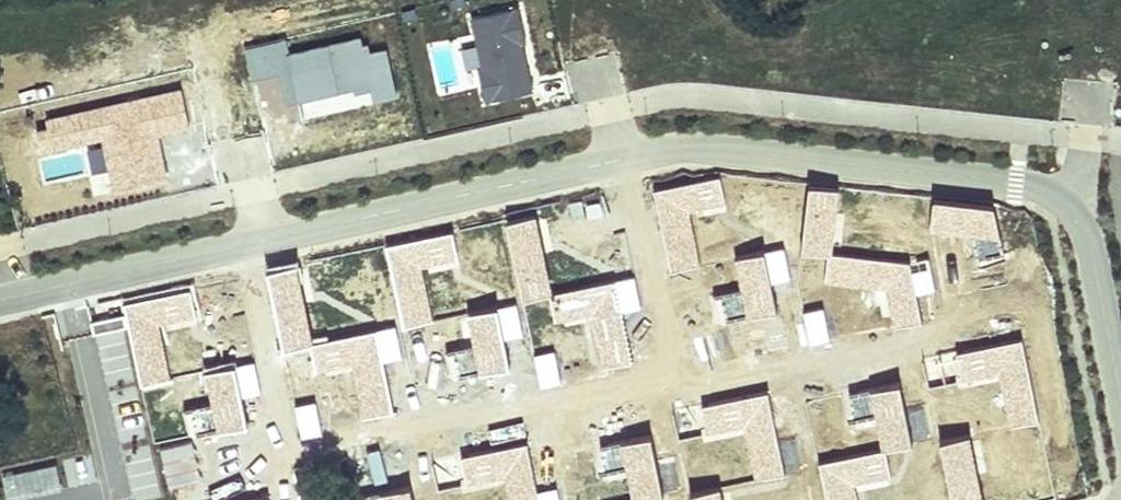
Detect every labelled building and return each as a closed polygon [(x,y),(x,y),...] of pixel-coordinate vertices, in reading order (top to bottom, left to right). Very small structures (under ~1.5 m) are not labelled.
[(95,326),(122,325),(122,299),(94,299),(95,326)] [(132,364),(119,365),(122,397),(135,396),(132,364)]
